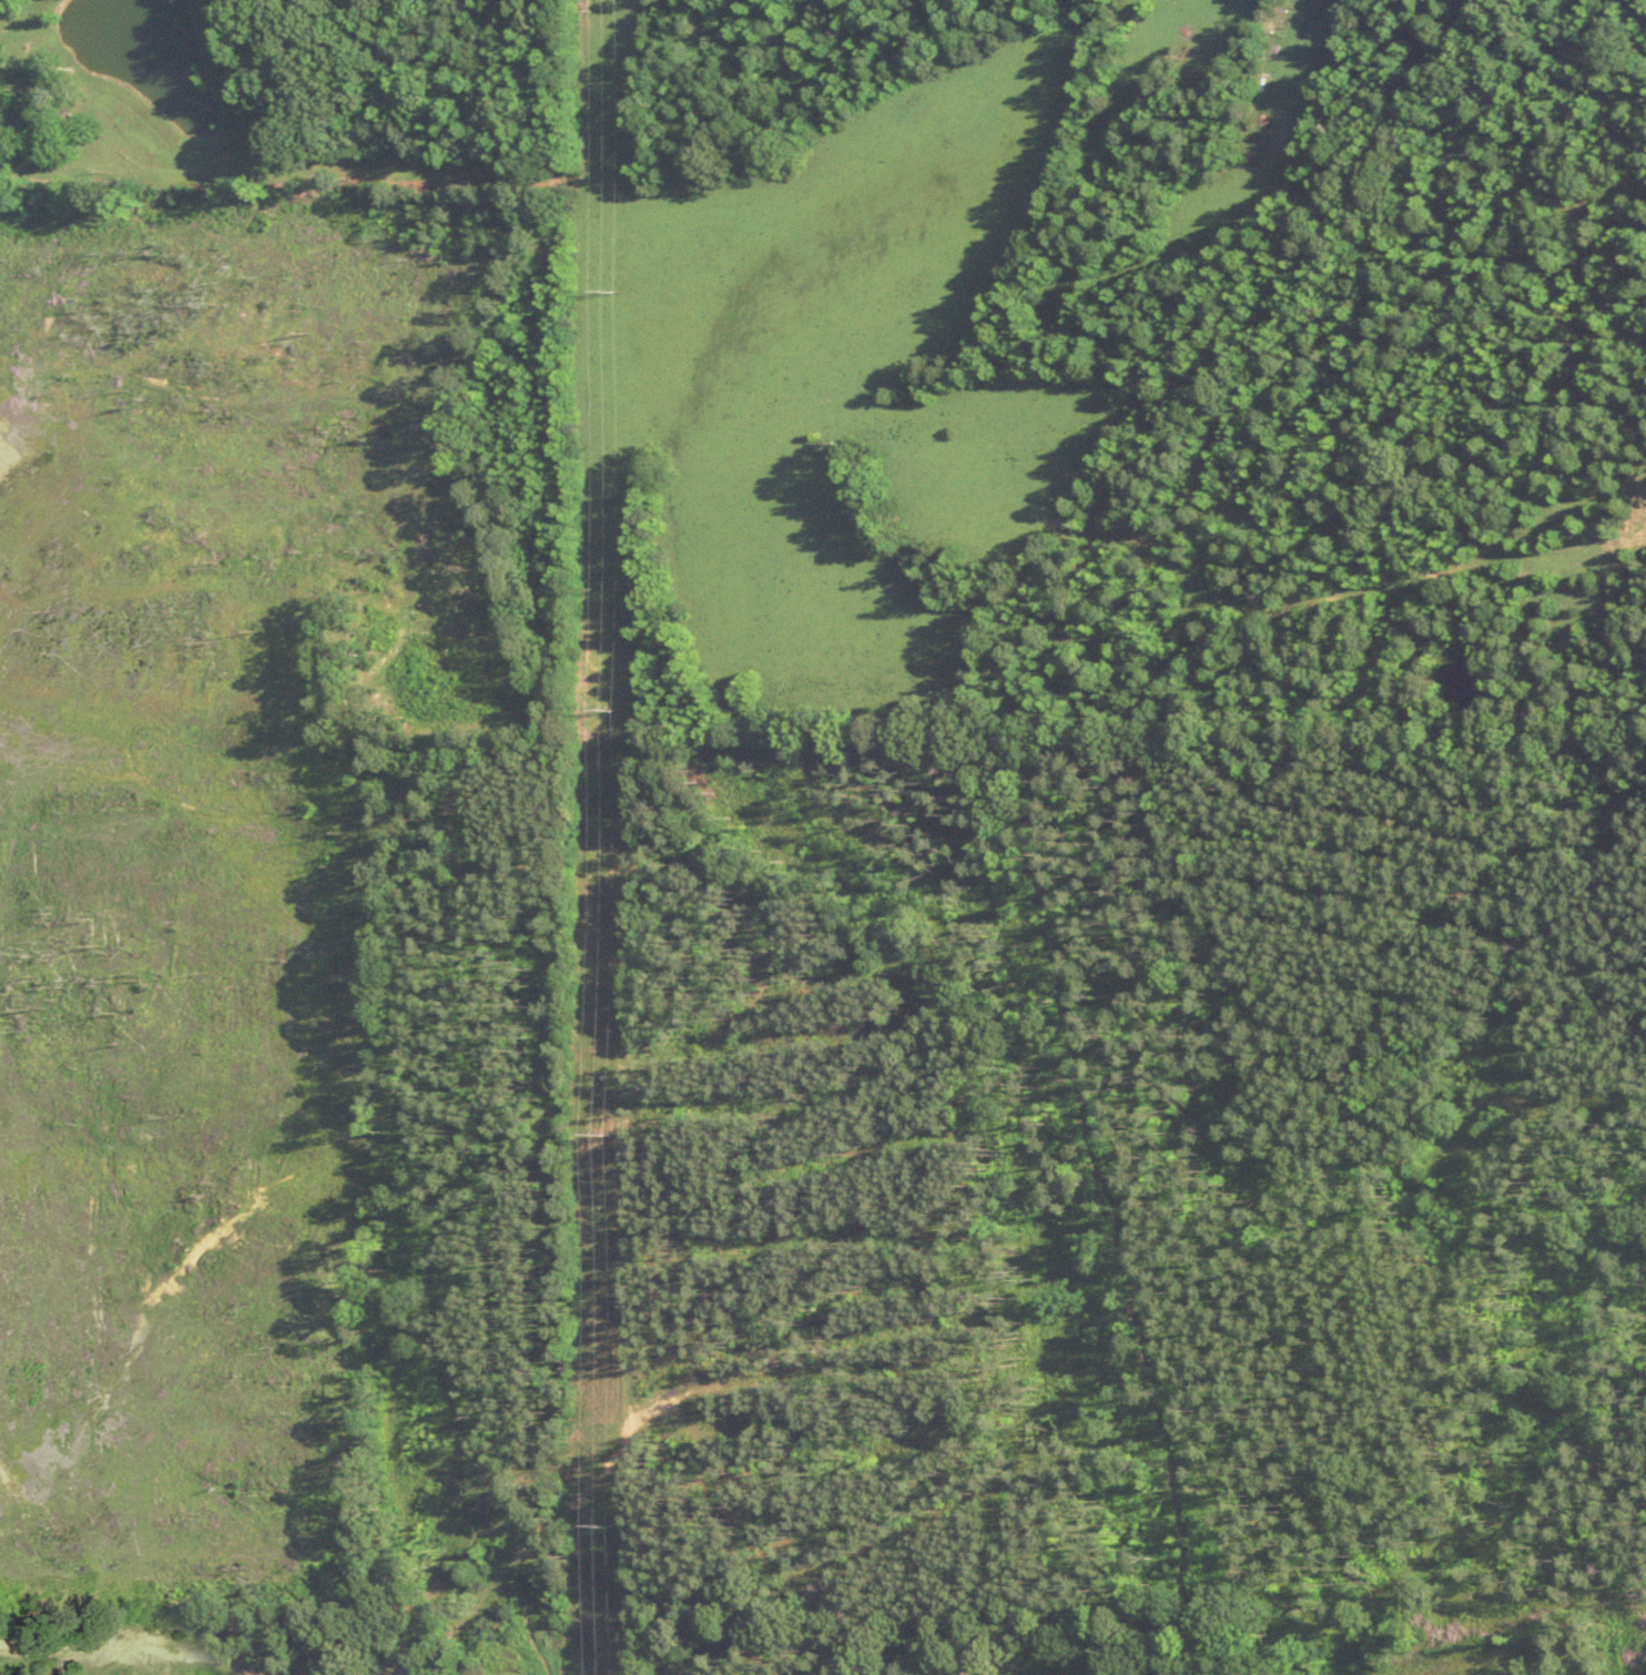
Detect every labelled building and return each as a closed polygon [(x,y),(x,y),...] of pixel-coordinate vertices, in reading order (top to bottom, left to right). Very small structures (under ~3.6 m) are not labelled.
[(47,117),(67,122),(69,113),(50,107),(47,117)]
